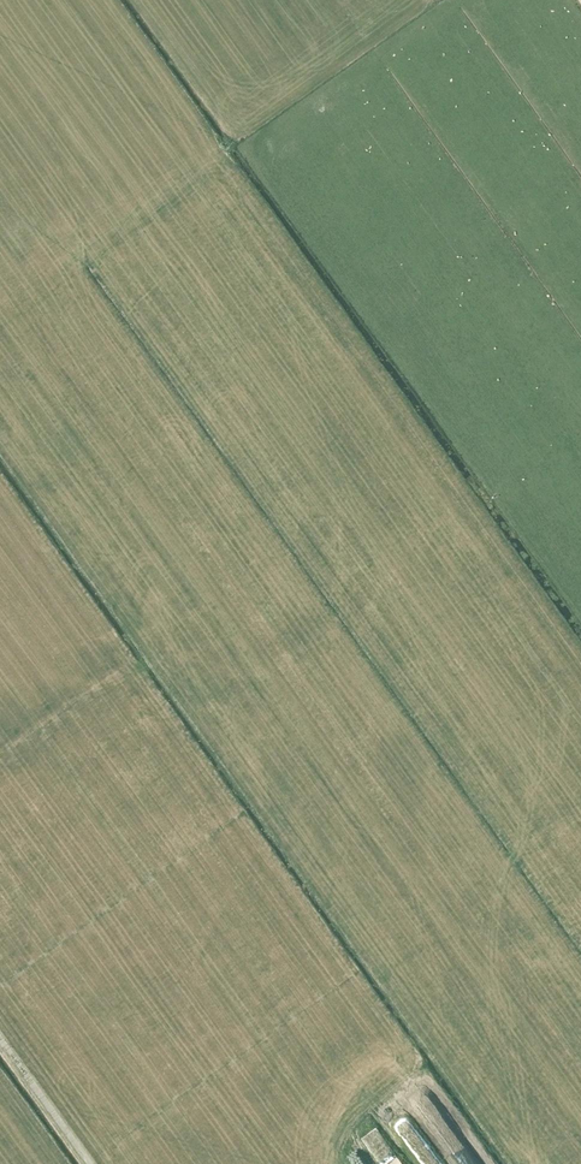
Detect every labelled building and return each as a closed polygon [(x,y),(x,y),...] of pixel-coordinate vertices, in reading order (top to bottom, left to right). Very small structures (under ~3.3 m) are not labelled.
[(459,1163),(478,1163),(443,1116),(433,1123),(445,1139),(443,1141),(459,1163)] [(403,1138),(422,1163),(442,1163),(416,1129),(403,1138)] [(394,1148),(378,1157),(382,1163),(403,1163),(394,1148)]
